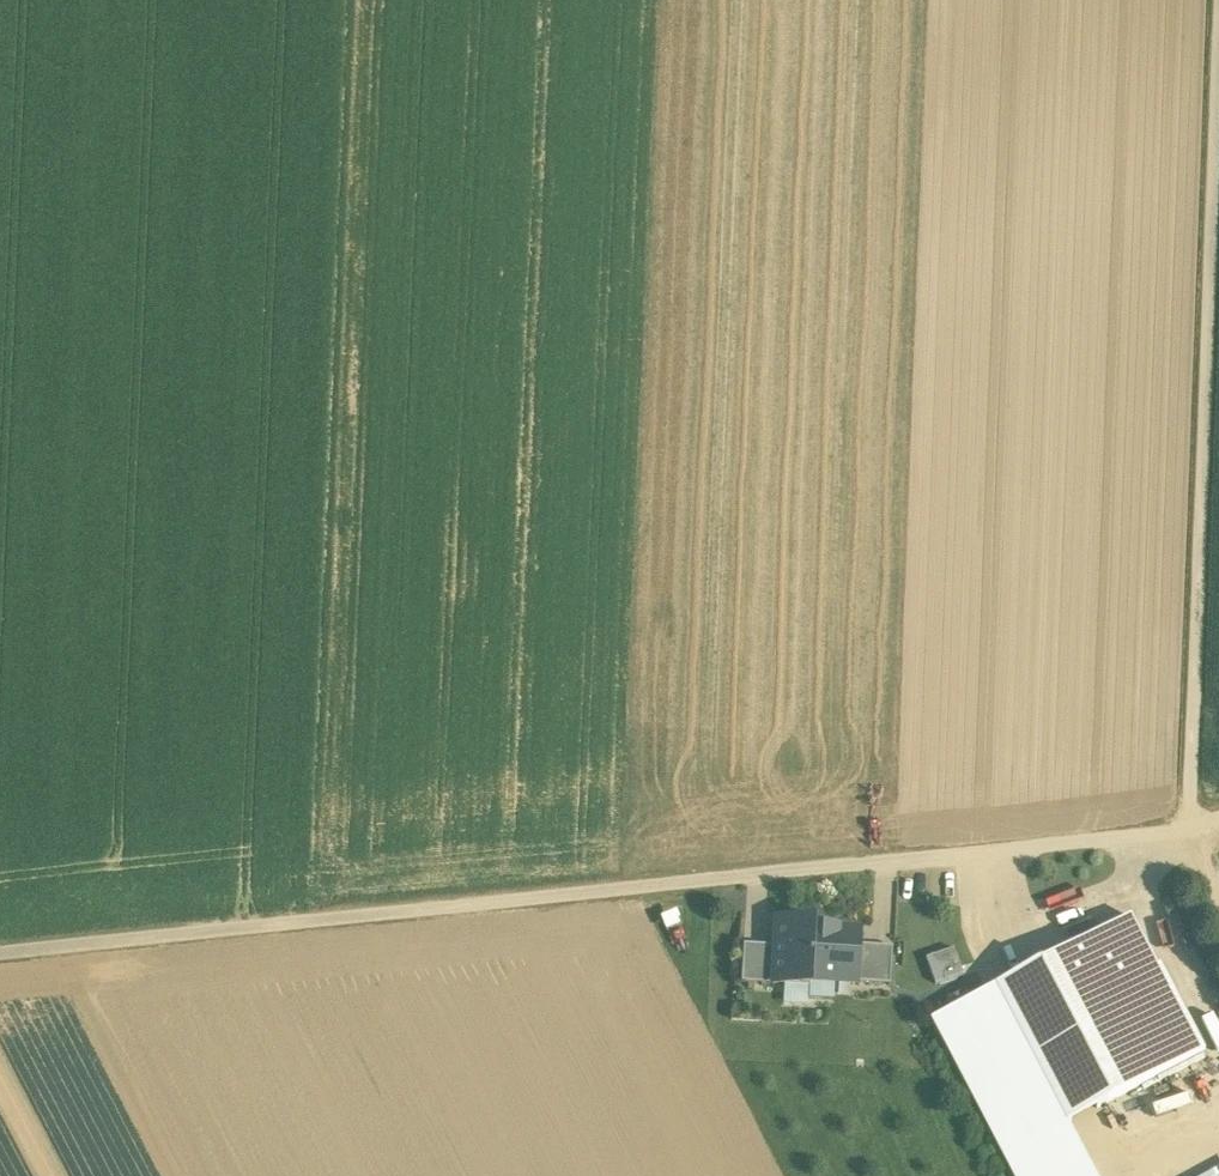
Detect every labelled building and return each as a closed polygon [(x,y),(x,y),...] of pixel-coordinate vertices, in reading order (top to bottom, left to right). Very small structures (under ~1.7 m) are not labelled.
[(932,1022),(1013,1175),(1094,1175),(1067,1126),(1205,1053),(1159,967),(1156,969),(1130,918),(932,1022)] [(813,924),(776,922),(775,948),(772,987),(809,989),(810,983),(813,930),(813,924)] [(859,933),(813,930),(810,983),(835,984),(835,975),(855,976),(857,976),(859,947),(859,933)] [(775,948),(744,947),(741,985),(772,987),(775,948)] [(892,949),(859,947),(857,976),(855,976),(854,985),(890,987),(892,949)] [(954,951),(926,960),(935,985),(963,975),(954,951)] [(1200,1175),(1218,1175),(1218,1167),(1200,1175)]
